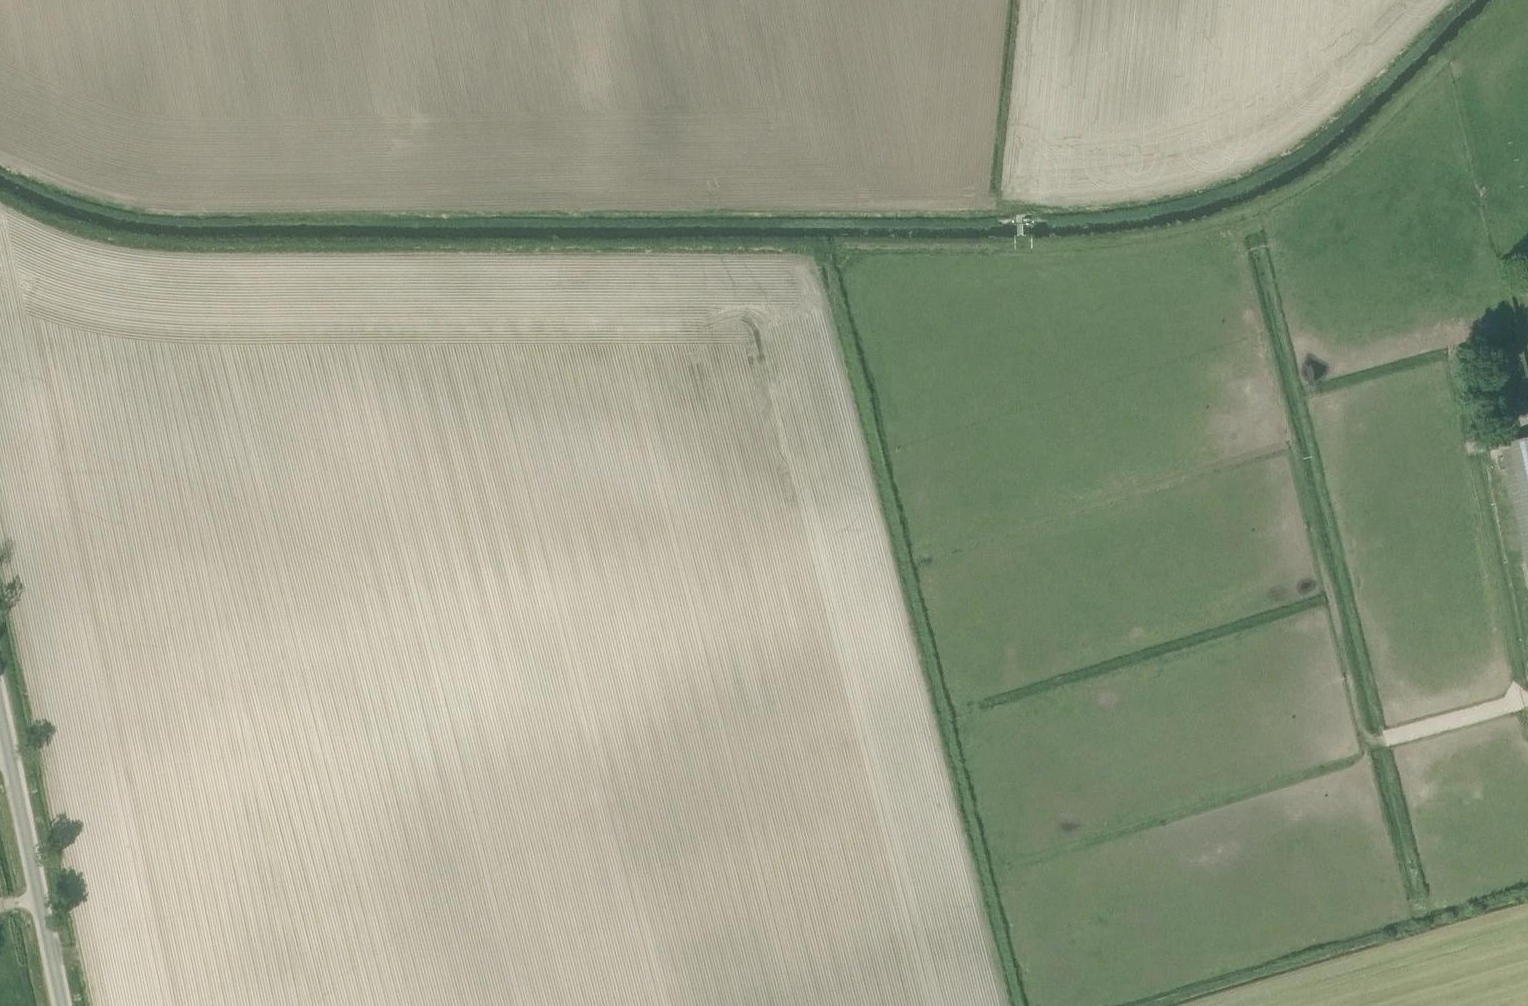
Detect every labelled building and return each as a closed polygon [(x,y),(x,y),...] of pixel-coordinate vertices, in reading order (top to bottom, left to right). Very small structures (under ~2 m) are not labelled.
[(1504,443),(1527,553),(1527,438),(1504,443)]
